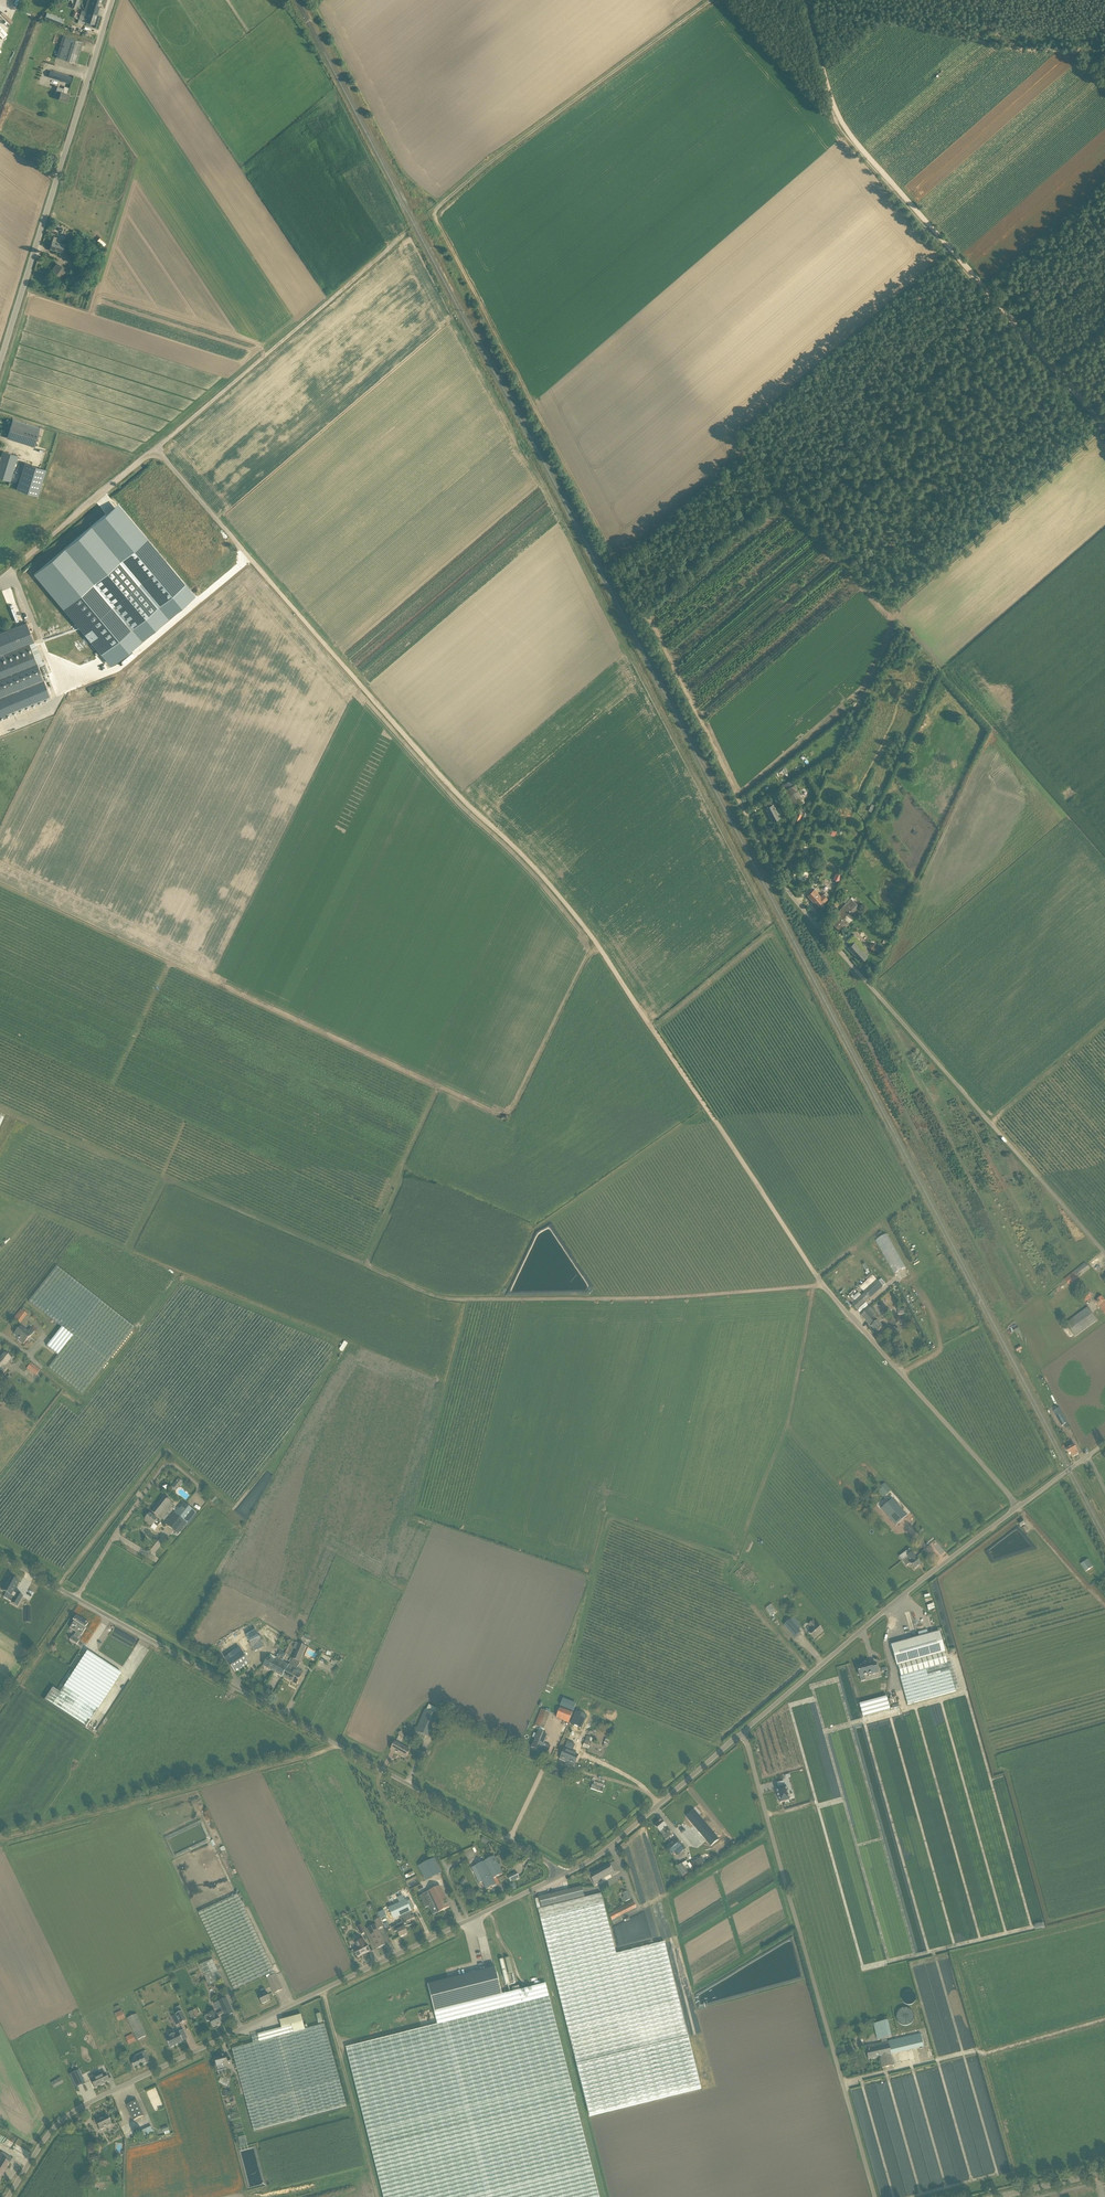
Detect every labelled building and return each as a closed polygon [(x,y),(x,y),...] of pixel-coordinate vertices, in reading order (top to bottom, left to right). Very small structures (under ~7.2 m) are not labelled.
[(84,10),(97,14),(101,0),(87,0),(84,10)] [(94,24),(97,14),(84,10),(82,9),(79,19),(86,21),(94,24)] [(47,12),(47,13),(45,18),(60,24),(62,18),(47,12)] [(83,41),(78,40),(63,35),(56,57),(76,63),(83,41)] [(72,77),(50,69),(48,76),(70,83),(72,77)] [(69,87),(64,86),(64,88),(57,86),(54,97),(58,98),(67,101),(69,94),(67,93),(67,92),(68,88),(69,87)] [(62,239),(59,238),(54,236),(53,240),(52,240),(50,248),(62,252),(67,253),(69,245),(61,243),(62,239)] [(61,278),(67,270),(57,263),(52,271),(61,278)] [(34,445),(40,427),(13,419),(7,437),(34,445)] [(10,481),(18,456),(3,451),(1,456),(0,456),(0,478),(10,481)] [(44,469),(23,463),(15,489),(36,496),(44,469)] [(63,607),(102,653),(185,581),(147,536),(63,607)] [(20,608),(13,610),(16,624),(24,622),(20,608)] [(52,698),(39,666),(45,663),(44,660),(43,661),(27,621),(0,633),(0,719),(52,698)] [(795,783),(781,791),(790,809),(805,801),(795,783)] [(871,813),(876,802),(872,800),(867,812),(871,813)] [(778,810),(774,803),(766,807),(773,821),(784,815),(781,809),(778,810)] [(835,830),(830,828),(830,827),(827,832),(835,835),(837,831),(835,830)] [(842,874),(837,871),(833,879),(839,881),(842,874)] [(814,888),(808,894),(807,895),(818,907),(828,898),(823,893),(821,896),(814,888)] [(845,902),(849,897),(846,893),(841,899),(845,902)] [(841,931),(862,908),(851,897),(830,921),(841,931)] [(866,947),(855,934),(845,943),(848,946),(861,961),(868,955),(863,949),(866,947)] [(876,943),(872,946),(880,953),(883,950),(876,943)] [(887,1235),(875,1241),(894,1274),(905,1268),(887,1235)] [(1077,1278),(1085,1272),(1089,1268),(1085,1263),(1065,1280),(1069,1286),(1078,1279),(1077,1278)] [(1091,1297),(1087,1291),(1081,1296),(1085,1301),(1091,1297)] [(857,1311),(870,1299),(865,1293),(851,1305),(857,1311)] [(859,1293),(853,1298),(855,1301),(861,1296),(859,1293)] [(1099,1306),(1104,1301),(1104,1300),(1102,1297),(1095,1302),(1099,1306)] [(861,1316),(877,1334),(883,1328),(880,1324),(883,1321),(871,1307),(861,1316)] [(1098,1321),(1087,1308),(1065,1324),(1075,1337),(1098,1321)] [(21,1323),(27,1314),(20,1309),(14,1319),(21,1323)] [(27,1333),(25,1332),(21,1328),(14,1335),(18,1339),(17,1340),(23,1345),(34,1333),(30,1329),(27,1333)] [(11,1359),(4,1353),(0,1358),(0,1371),(4,1374),(8,1368),(6,1366),(11,1359)] [(31,1363),(26,1369),(36,1376),(40,1370),(31,1363)] [(1054,1412),(1062,1426),(1068,1423),(1059,1408),(1054,1412)] [(1073,1457),(1078,1454),(1076,1451),(1077,1451),(1074,1446),(1067,1450),(1069,1455),(1071,1454),(1073,1457)] [(178,1479),(172,1487),(176,1491),(183,1482),(178,1479)] [(162,1520),(174,1505),(164,1497),(152,1512),(159,1518),(162,1520)] [(892,1500),(881,1510),(895,1526),(907,1516),(892,1500)] [(187,1523),(196,1512),(183,1502),(174,1513),(187,1523)] [(178,1534),(187,1523),(174,1513),(166,1523),(165,1524),(178,1534)] [(157,1527),(161,1523),(150,1514),(145,1520),(149,1523),(148,1524),(152,1527),(154,1525),(157,1527)] [(53,1562),(63,1569),(70,1559),(67,1556),(67,1555),(69,1557),(70,1555),(66,1553),(60,1562),(55,1558),(53,1562)] [(921,1565),(912,1553),(908,1557),(911,1562),(909,1563),(914,1570),(921,1565)] [(1086,1572),(1092,1568),(1088,1561),(1081,1565),(1086,1572)] [(15,1598),(12,1603),(12,1604),(17,1607),(22,1597),(17,1594),(17,1595),(13,1593),(18,1583),(9,1578),(2,1591),(6,1594),(15,1598)] [(51,1622),(56,1614),(45,1606),(39,1615),(51,1622)] [(75,1618),(72,1621),(74,1622),(71,1626),(79,1632),(78,1633),(81,1635),(88,1624),(84,1620),(83,1621),(76,1617),(75,1618)] [(794,1638),(801,1632),(798,1629),(800,1627),(798,1624),(795,1626),(790,1620),(784,1625),(794,1638)] [(814,1640),(823,1632),(813,1621),(808,1625),(811,1629),(808,1632),(814,1640)] [(264,1647),(260,1639),(256,1631),(247,1636),(255,1652),(264,1647)] [(897,1667),(945,1654),(939,1632),(891,1646),(897,1667)] [(79,1641),(78,1640),(74,1637),(73,1637),(72,1636),(69,1640),(76,1645),(79,1641)] [(280,1676),(297,1685),(303,1673),(297,1670),(300,1663),(299,1662),(306,1647),(299,1644),(296,1650),(289,1665),(287,1664),(280,1676)] [(245,1666),(245,1667),(246,1667),(245,1666),(249,1664),(251,1663),(241,1650),(226,1660),(235,1674),(236,1673),(238,1671),(239,1671),(242,1669),(241,1669),(245,1666)] [(52,1688),(45,1700),(86,1727),(121,1674),(87,1652),(60,1693),(52,1688)] [(897,1667),(908,1706),(956,1692),(945,1654),(897,1667)] [(280,1676),(287,1664),(282,1662),(271,1655),(269,1658),(268,1658),(263,1667),(280,1676)] [(859,1676),(859,1677),(861,1682),(866,1681),(864,1676),(868,1675),(869,1676),(878,1673),(875,1663),(871,1664),(870,1664),(867,1664),(867,1663),(862,1664),(862,1666),(857,1667),(858,1672),(857,1673),(858,1676),(859,1676)] [(886,1697),(859,1704),(863,1718),(890,1710),(886,1697)] [(574,1711),(577,1703),(564,1698),(561,1706),(574,1711)] [(425,1709),(415,1731),(416,1731),(413,1737),(414,1737),(413,1740),(417,1742),(418,1739),(424,1741),(426,1736),(431,1738),(440,1716),(439,1716),(442,1708),(430,1703),(426,1710),(425,1709)] [(560,1708),(556,1718),(568,1723),(573,1713),(560,1708)] [(576,1711),(576,1713),(571,1724),(581,1729),(587,1716),(576,1711)] [(547,1755),(550,1749),(551,1747),(544,1744),(547,1736),(538,1732),(531,1748),(547,1755)] [(588,1742),(585,1740),(583,1747),(589,1749),(591,1743),(588,1742)] [(406,1759),(410,1750),(395,1742),(391,1751),(406,1759)] [(574,1746),(566,1743),(559,1761),(565,1764),(565,1762),(574,1766),(577,1757),(569,1754),(570,1750),(572,1751),(574,1746)] [(790,1796),(791,1797),(795,1796),(794,1794),(795,1794),(794,1790),(796,1789),(795,1784),(793,1785),(791,1780),(790,1775),(783,1777),(784,1782),(782,1783),(783,1787),(783,1788),(784,1792),(786,1797),(790,1796)] [(695,1798),(691,1801),(698,1810),(702,1807),(695,1798)] [(694,1811),(686,1818),(706,1841),(714,1835),(694,1811)] [(670,1831),(666,1827),(661,1821),(655,1826),(664,1837),(670,1831)] [(692,1824),(685,1828),(687,1832),(684,1833),(688,1838),(697,1832),(692,1824)] [(666,1847),(671,1854),(674,1852),(677,1856),(685,1849),(676,1838),(666,1847)] [(491,1876),(494,1875),(496,1878),(503,1874),(494,1857),(484,1862),(491,1876)] [(702,1858),(689,1864),(692,1870),(705,1864),(702,1858)] [(441,1874),(434,1859),(418,1867),(425,1881),(441,1874)] [(482,1882),(486,1890),(496,1885),(493,1879),(496,1878),(494,1875),(491,1876),(484,1862),(471,1868),(479,1884),(482,1882)] [(620,1872),(615,1862),(614,1862),(590,1876),(595,1885),(604,1880),(603,1878),(610,1875),(612,1877),(620,1872)] [(687,1862),(677,1866),(682,1877),(688,1874),(685,1866),(688,1865),(687,1862)] [(508,1877),(510,1882),(519,1878),(516,1873),(508,1877)] [(439,1887),(423,1895),(419,1897),(425,1909),(428,1907),(430,1910),(435,1907),(438,1913),(450,1907),(439,1887)] [(701,2089),(688,2037),(679,2002),(664,1942),(616,1954),(601,1894),(585,1898),(582,1888),(539,1898),(542,1909),(538,1910),(568,2030),(577,2065),(589,2117),(701,2089)] [(234,1990),(265,1975),(274,1994),(282,1990),(280,1985),(238,1895),(198,1913),(234,1990)] [(393,1920),(399,1917),(400,1919),(402,1924),(392,1928),(394,1933),(397,1931),(400,1938),(408,1934),(405,1928),(408,1926),(406,1922),(414,1918),(406,1900),(388,1909),(393,1920)] [(634,1901),(609,1914),(612,1920),(637,1908),(634,1901)] [(384,1910),(378,1912),(380,1918),(387,1916),(384,1910)] [(379,1919),(378,1919),(377,1917),(375,1919),(376,1921),(374,1921),(378,1930),(383,1927),(379,1919)] [(356,1927),(360,1936),(365,1934),(361,1925),(356,1927)] [(385,1945),(378,1930),(370,1934),(377,1949),(385,1945)] [(357,1948),(353,1950),(357,1958),(370,1952),(366,1944),(363,1939),(355,1943),(357,1948)] [(510,1958),(500,1960),(505,1983),(509,1982),(508,1973),(512,1972),(510,1958)] [(592,2168),(546,1984),(502,1995),(495,1968),(428,1985),(434,2012),(437,2025),(346,2048),(383,2196),(599,2196),(592,2168)] [(262,2004),(270,2001),(267,1993),(266,1993),(264,1989),(260,1991),(262,1995),(258,1996),(262,2004)] [(218,2002),(223,2012),(225,2017),(233,2013),(226,1999),(218,2002)] [(118,2021),(125,2018),(122,2010),(115,2013),(118,2021)] [(213,2028),(221,2024),(217,2016),(215,2011),(207,2015),(205,2016),(205,2018),(207,2022),(208,2022),(210,2021),(213,2028)] [(904,2024),(915,2020),(913,2011),(909,2012),(908,2011),(906,2012),(907,2018),(900,2019),(901,2022),(903,2021),(904,2024)] [(181,2014),(174,2017),(175,2018),(179,2026),(179,2027),(185,2024),(185,2023),(181,2015),(181,2014)] [(146,2036),(136,2015),(127,2019),(138,2040),(146,2036)] [(254,2132),(346,2107),(340,2082),(339,2082),(324,2024),(305,2029),(302,2021),(301,2015),(280,2021),(282,2028),(258,2035),(260,2041),(232,2049),(233,2054),(254,2132)] [(181,2036),(185,2034),(184,2030),(175,2034),(173,2031),(168,2034),(170,2038),(166,2040),(170,2049),(184,2042),(183,2042),(181,2036)] [(884,2032),(875,2033),(877,2040),(881,2039),(886,2038),(888,2038),(886,2031),(884,2032)] [(129,2044),(136,2041),(133,2034),(126,2037),(129,2044)] [(893,2066),(890,2055),(908,2051),(905,2038),(887,2042),(882,2043),(873,2045),(874,2049),(866,2051),(868,2060),(879,2057),(880,2057),(882,2068),(893,2066)] [(131,2062),(134,2069),(151,2062),(146,2051),(136,2056),(138,2059),(131,2062)] [(232,2066),(230,2058),(226,2059),(225,2055),(221,2056),(221,2057),(214,2058),(217,2068),(224,2066),(225,2068),(232,2066)] [(85,2083),(79,2070),(69,2075),(75,2088),(85,2083)] [(109,2081),(105,2073),(100,2075),(99,2072),(89,2077),(94,2088),(109,2081)] [(63,2082),(60,2077),(51,2083),(54,2088),(63,2082)] [(144,2116),(139,2106),(137,2101),(127,2106),(134,2121),(144,2116)] [(111,2124),(107,2116),(101,2119),(100,2118),(95,2121),(99,2130),(111,2124)] [(143,2130),(146,2135),(154,2132),(152,2127),(143,2130)] [(239,2137),(240,2146),(248,2145),(246,2136),(239,2137)] [(13,2159),(1,2152),(0,2153),(0,2180),(10,2164),(13,2159)]
